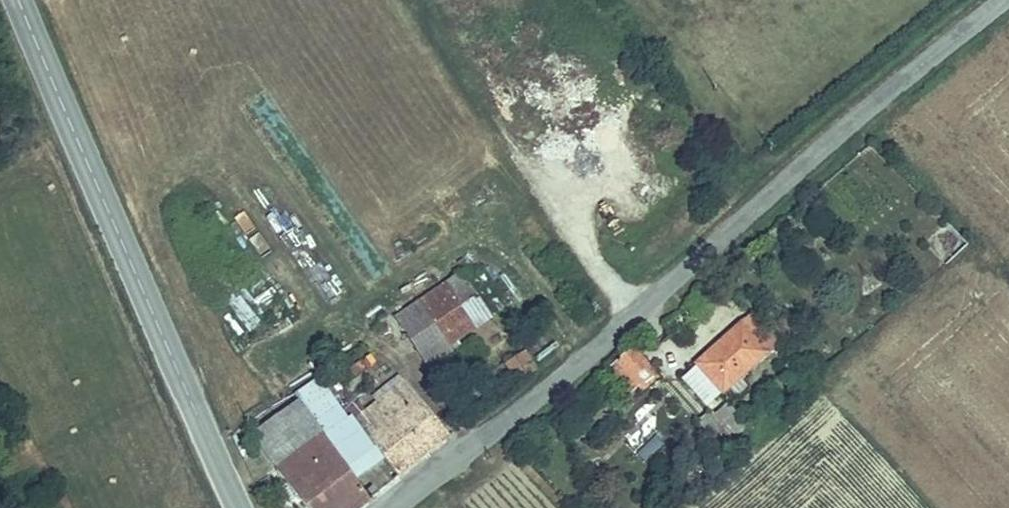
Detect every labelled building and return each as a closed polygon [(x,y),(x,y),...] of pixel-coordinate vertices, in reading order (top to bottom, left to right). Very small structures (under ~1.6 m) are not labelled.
[(948,258),(964,242),(949,227),(933,243),(948,258)] [(478,316),(451,279),(425,298),(454,333),(478,316)] [(451,334),(454,333),(425,298),(402,313),(434,358),(457,342),(451,334)] [(747,322),(703,360),(727,388),(771,349),(747,322)] [(520,366),(533,354),(522,342),(509,354),(520,366)] [(638,346),(612,368),(634,393),(660,371),(638,346)] [(296,385),(307,399),(331,379),(321,366),(296,385)] [(398,469),(449,430),(401,372),(366,401),(355,411),(398,469)] [(307,399),(318,413),(343,395),(331,379),(307,399)] [(346,399),(355,411),(366,401),(358,390),(346,399)] [(723,448),(753,423),(734,401),(717,416),(711,410),(699,420),(723,448)] [(374,488),(326,426),(277,462),(312,507),(349,507),(374,488)] [(645,464),(668,441),(654,428),(631,451),(645,464)]
